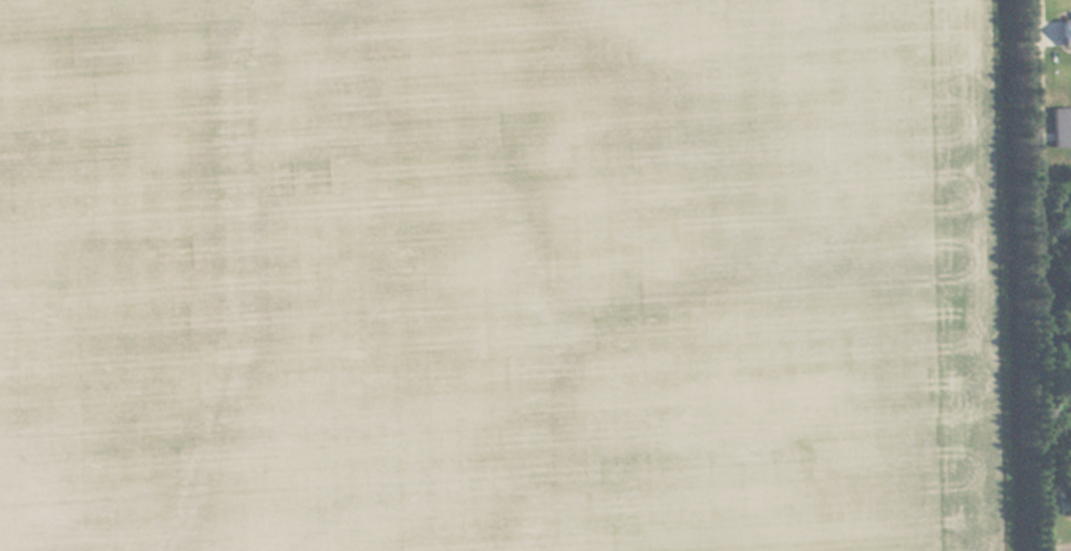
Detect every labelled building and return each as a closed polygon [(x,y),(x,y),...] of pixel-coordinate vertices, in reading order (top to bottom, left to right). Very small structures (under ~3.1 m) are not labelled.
[(1070,48),(1070,20),(1063,20),(1064,48),(1070,48)] [(1055,109),(1055,148),(1070,148),(1070,109),(1055,109)]
